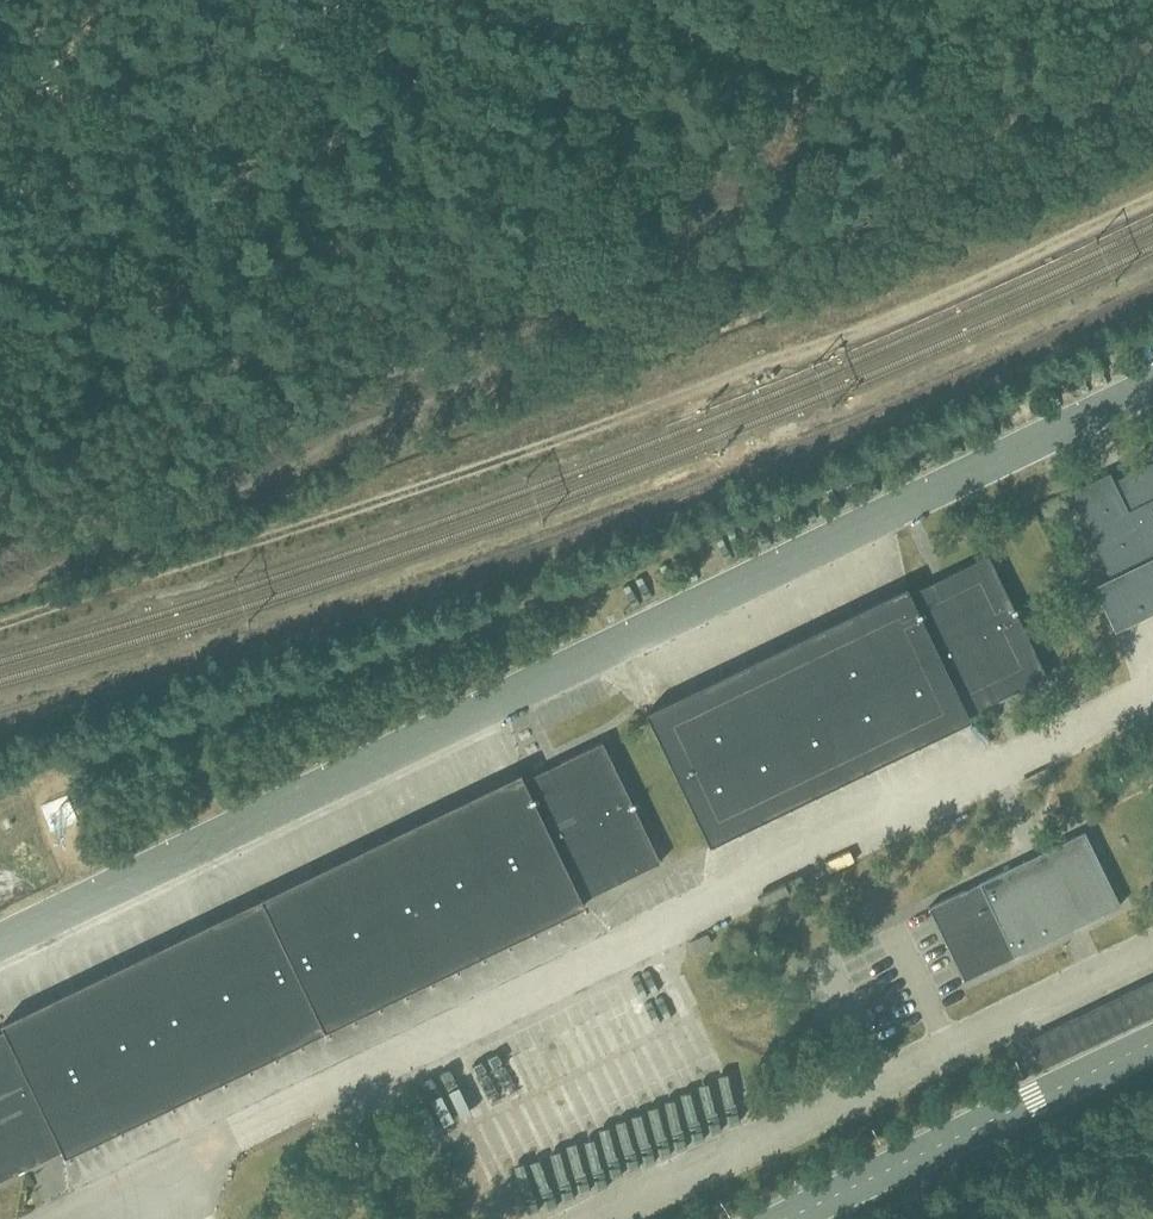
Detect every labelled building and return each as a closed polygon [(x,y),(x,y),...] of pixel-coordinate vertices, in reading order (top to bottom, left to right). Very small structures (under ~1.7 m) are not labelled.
[(1130,474),(1131,478),(1115,485),(1109,474),(1072,492),(1109,568),(1110,568),(1114,576),(1095,585),(1116,628),(1152,610),(1152,463),(1130,474)] [(647,713),(647,714),(710,844),(970,719),(965,709),(1001,691),(1004,696),(1047,676),(988,555),(946,576),(949,581),(913,598),(907,588),(647,713)] [(521,774),(338,862),(262,899),(325,1031),(584,905),(579,895),(615,877),(618,882),(661,862),(660,860),(659,861),(634,809),(635,809),(628,794),(627,795),(602,743),(603,743),(603,741),(559,763),(562,768),(526,785),(521,774)] [(929,907),(964,981),(1121,905),(1085,831),(929,907)] [(262,899),(2,1024),(7,1035),(0,1038),(0,1181),(26,1168),(24,1163),(60,1145),(66,1156),(325,1031),(262,899)] [(1032,1039),(1045,1065),(1152,1013),(1152,981),(1032,1039)]
